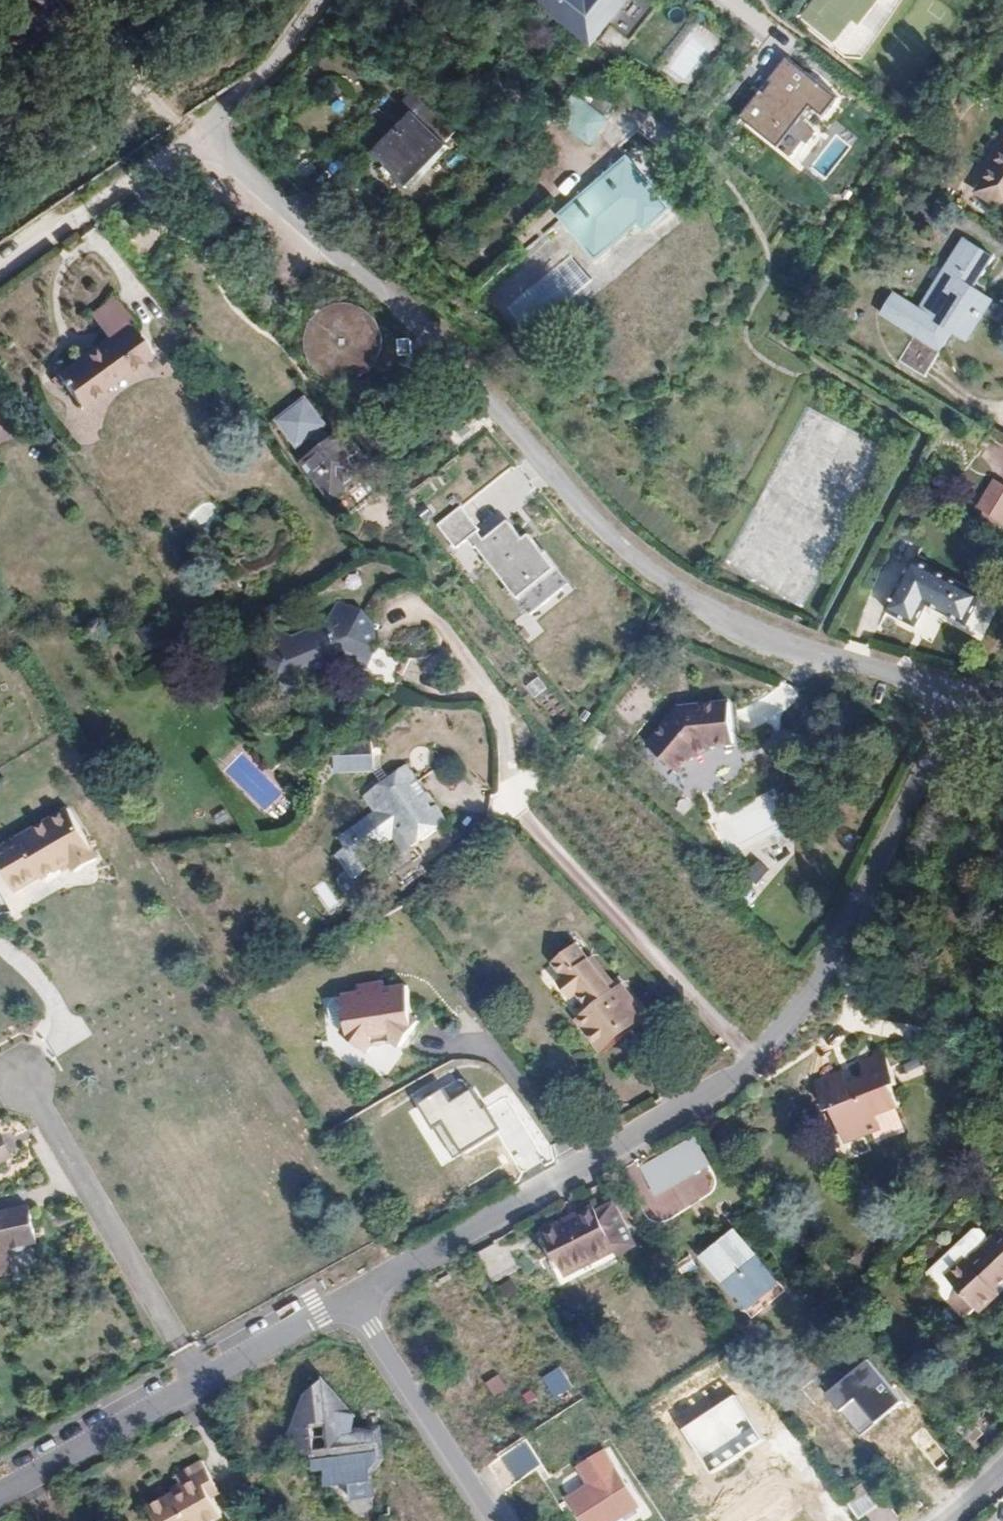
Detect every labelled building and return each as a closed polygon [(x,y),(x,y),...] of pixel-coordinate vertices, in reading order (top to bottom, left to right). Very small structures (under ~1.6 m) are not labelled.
[(586,41),(609,14),(624,26),(637,37),(662,6),(655,0),(537,0),(586,41)] [(800,24),(859,61),(898,0),(815,0),(800,24)] [(586,41),(600,53),(624,26),(609,14),(586,41)] [(839,99),(787,61),(743,120),(777,150),(810,109),(824,120),(839,99)] [(404,192),(445,151),(410,118),(419,109),(406,96),(355,146),(404,192)] [(618,130),(583,101),(562,125),(598,155),(618,130)] [(651,233),(672,217),(633,168),(568,218),(599,259),(643,224),(651,233)] [(989,198),(1002,207),(1002,177),(989,198)] [(985,250),(952,230),(909,302),(884,287),(871,309),(903,328),(889,351),(914,366),(940,325),(958,336),(985,291),(966,280),(985,250)] [(529,335),(595,282),(572,252),(506,306),(529,335)] [(79,407),(150,356),(129,324),(133,322),(116,298),(90,316),(107,339),(56,375),(79,407)] [(338,304),(325,309),(317,315),(311,321),(306,330),(304,337),(306,351),(311,363),(316,369),(326,377),(330,378),(337,380),(353,381),(368,374),(373,369),(380,360),(384,345),(383,337),(380,326),(371,314),(362,307),(354,304),(347,303),(338,304)] [(304,461),(332,499),(364,476),(351,459),(354,456),(339,435),(333,439),(325,428),(327,426),(307,399),(279,420),(299,447),(316,435),(324,446),(304,461)] [(1002,526),(1002,490),(994,484),(978,511),(1002,526)] [(459,506),(437,525),(456,548),(468,538),(518,600),(557,568),(514,513),(484,537),(459,506)] [(929,622),(946,595),(916,577),(885,626),(914,645),(921,633),(929,622)] [(946,595),(929,622),(966,644),(983,616),(946,595)] [(400,682),(409,658),(378,644),(365,612),(340,603),(329,626),(295,639),(271,630),(261,654),(275,687),(299,695),(308,675),(323,669),(342,661),(400,682)] [(525,691),(544,704),(555,687),(535,675),(525,691)] [(647,746),(678,774),(694,756),(702,751),(712,746),(736,744),(731,703),(696,706),(696,709),(692,709),(675,718),(673,721),(671,719),(647,746)] [(446,763),(433,746),(371,790),(382,806),(374,812),(338,838),(345,848),(335,855),(353,879),(379,861),(373,852),(393,838),(401,832),(413,848),(429,836),(449,822),(420,782),(446,763)] [(729,759),(711,765),(716,779),(734,773),(729,759)] [(720,822),(742,854),(790,821),(768,789),(720,822)] [(374,812),(382,806),(371,790),(363,796),(374,812)] [(0,849),(0,866),(15,893),(27,885),(41,877),(43,880),(70,864),(75,873),(98,859),(69,809),(0,849)] [(405,853),(413,848),(401,832),(393,838),(405,853)] [(615,1040),(645,1017),(618,984),(616,985),(611,989),(588,961),(575,945),(554,961),(591,1009),(558,1035),(582,1066),(615,1040)] [(616,985),(592,957),(588,961),(611,989),(616,985)] [(385,983),(374,984),(375,991),(387,989),(385,983)] [(412,1015),(408,986),(387,989),(375,991),(374,984),(358,987),(359,993),(343,996),(343,998),(347,1020),(348,1027),(342,1034),(368,1054),(372,1048),(396,1044),(401,1048),(409,1037),(420,1022),(412,1015)] [(332,1022),(347,1020),(343,998),(329,1000),(332,1022)] [(860,1063),(865,1075),(889,1065),(884,1054),(860,1063)] [(816,1082),(827,1111),(833,1109),(845,1143),(882,1129),(876,1115),(899,1106),(891,1086),(897,1084),(889,1065),(865,1075),(866,1080),(848,1087),(843,1072),(822,1080),(816,1082)] [(14,1158),(0,1132),(0,1165),(14,1158)] [(669,1160),(678,1172),(688,1164),(678,1152),(669,1160)] [(566,1277),(615,1252),(619,1257),(638,1246),(614,1202),(597,1211),(597,1210),(568,1224),(544,1236),(566,1277)] [(12,1274),(7,1249),(13,1248),(19,1251),(25,1249),(31,1244),(37,1242),(29,1208),(0,1214),(0,1277),(12,1274)] [(967,1261),(965,1259),(945,1277),(958,1290),(947,1300),(966,1319),(976,1309),(980,1313),(1000,1295),(995,1290),(1002,1283),(1002,1228),(967,1261)] [(780,1281),(737,1232),(704,1260),(746,1310),(780,1281)] [(495,1244),(479,1252),(493,1282),(510,1273),(495,1244)] [(561,1365),(543,1376),(556,1398),(574,1388),(561,1365)] [(484,1382),(492,1398),(510,1388),(502,1373),(484,1382)] [(362,1425),(324,1378),(302,1396),(287,1438),(301,1457),(309,1456),(310,1474),(321,1473),(322,1487),(374,1483),(373,1467),(380,1452),(382,1427),(362,1425)] [(532,1388),(516,1400),(535,1424),(550,1412),(532,1388)] [(611,1449),(591,1456),(596,1471),(616,1464),(611,1449)] [(570,1492),(597,1472),(589,1461),(562,1481),(570,1492)] [(154,1520),(215,1520),(221,1518),(205,1490),(214,1485),(201,1462),(174,1477),(181,1489),(165,1498),(147,1508),(154,1520)] [(570,1499),(585,1520),(615,1520),(621,1517),(640,1505),(617,1469),(570,1499)] [(875,1508),(887,1499),(869,1477),(843,1497),(860,1519),(875,1508)] [(934,1491),(925,1500),(933,1509),(942,1501),(934,1491)]
